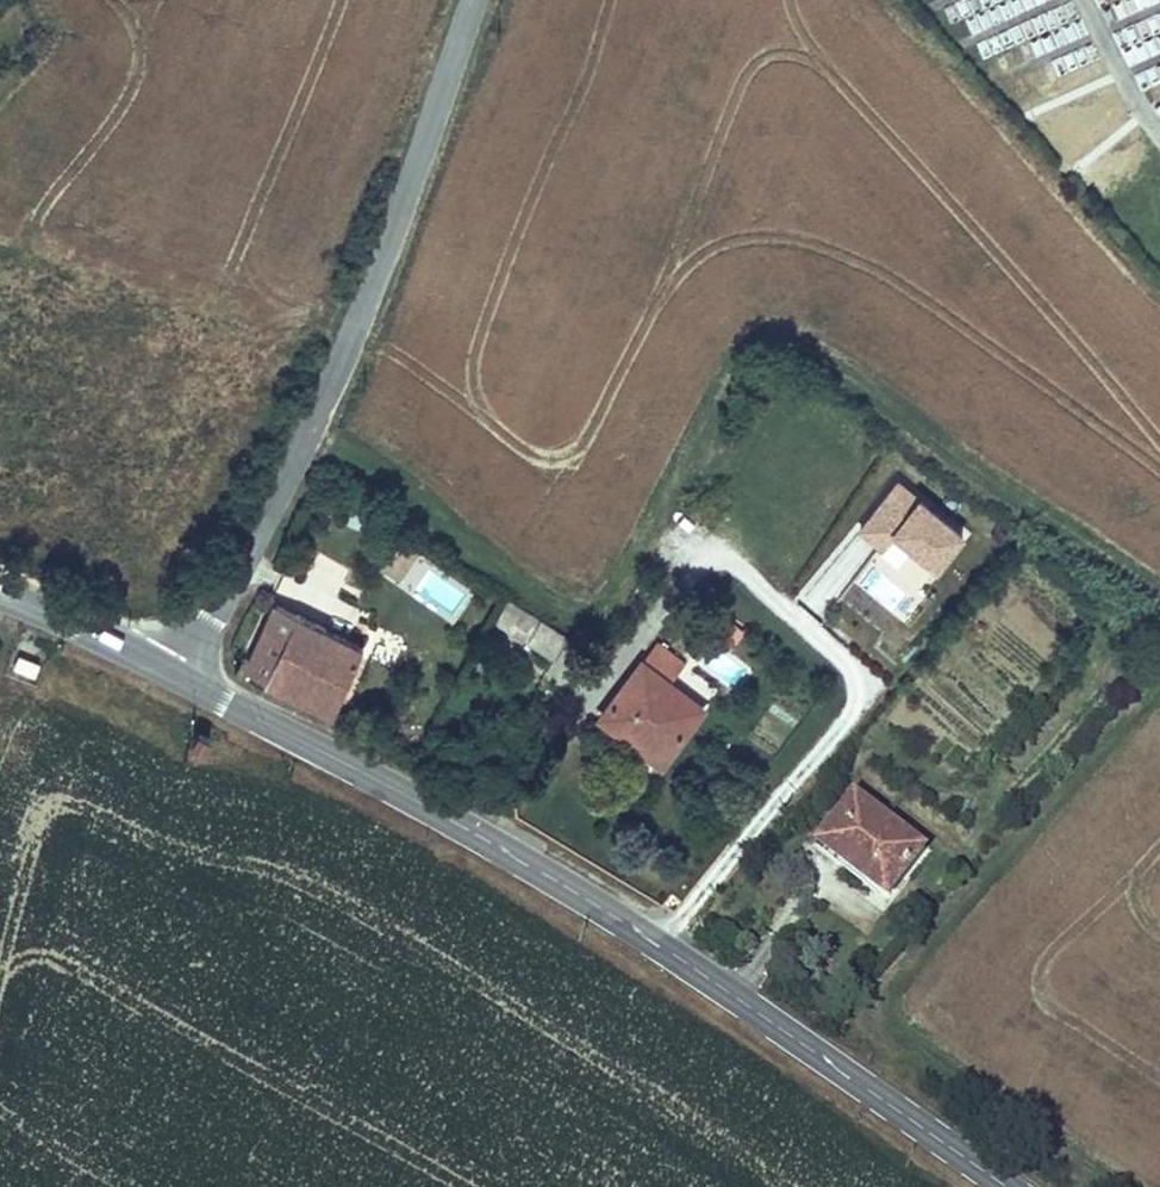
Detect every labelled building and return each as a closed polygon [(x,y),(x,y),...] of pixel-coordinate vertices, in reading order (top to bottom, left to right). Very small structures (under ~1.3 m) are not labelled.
[(933,569),(963,533),(896,477),(854,527),(877,545),(888,532),(933,569)] [(366,519),(350,509),(341,523),(357,533),(366,519)] [(572,641),(507,599),(490,628),(557,666),(572,641)] [(369,646),(285,602),(254,667),(335,710),(369,646)] [(657,640),(609,720),(631,733),(636,726),(677,751),(708,701),(671,678),(684,657),(657,640)] [(636,726),(631,733),(672,759),(677,751),(636,726)] [(208,741),(195,734),(188,748),(201,754),(208,741)] [(927,851),(859,806),(826,857),(896,902),(927,851)]
